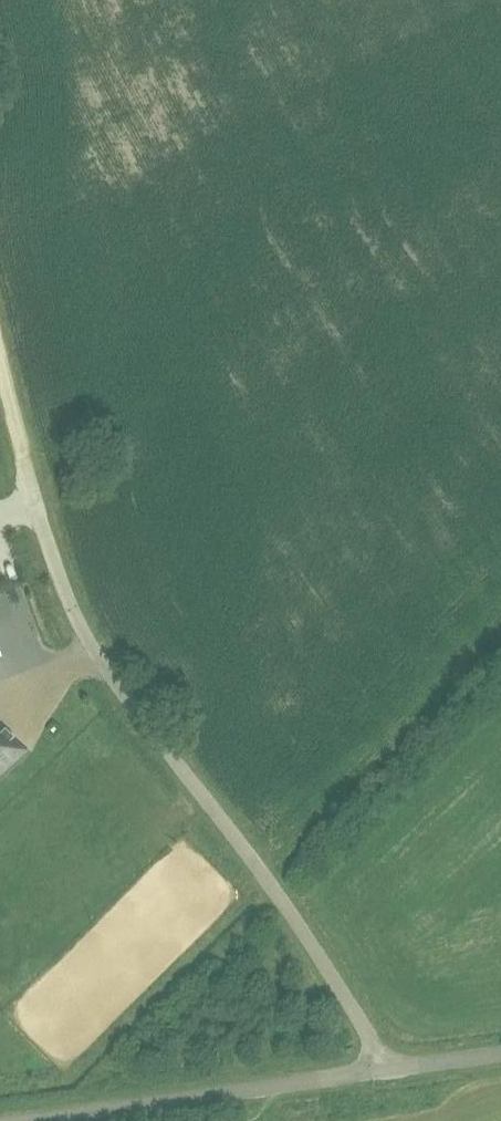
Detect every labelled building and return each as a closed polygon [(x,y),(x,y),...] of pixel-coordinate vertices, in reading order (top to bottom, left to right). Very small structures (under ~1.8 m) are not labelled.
[(25,748),(0,726),(0,771),(25,748)]
